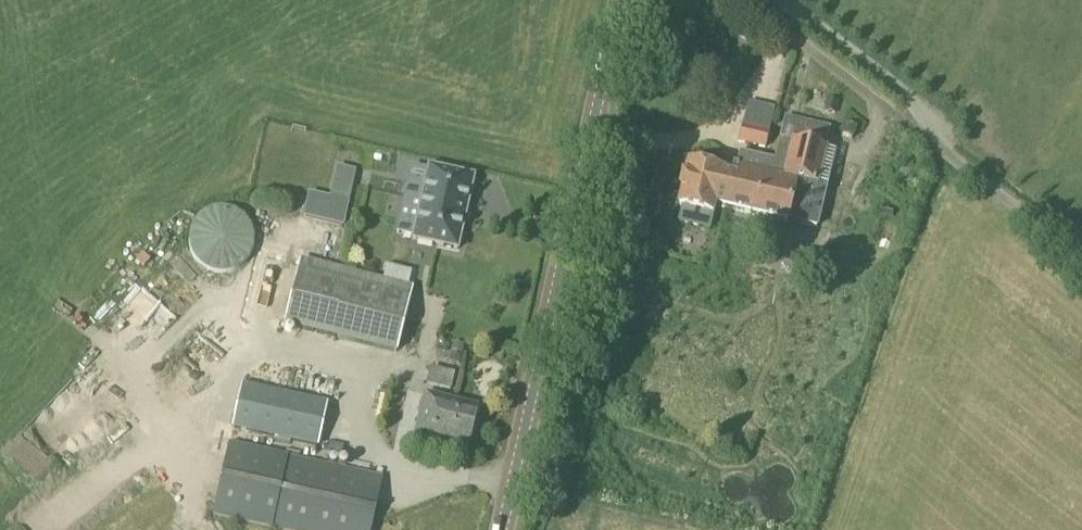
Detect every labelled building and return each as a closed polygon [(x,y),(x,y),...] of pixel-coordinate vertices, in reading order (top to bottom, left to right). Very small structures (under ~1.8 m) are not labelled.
[(754,86),(751,102),(779,107),(782,90),(754,86)] [(795,89),(796,107),(811,106),(810,88),(795,89)] [(764,150),(771,119),(746,114),(743,126),(741,126),(737,143),(764,150)] [(840,137),(852,142),(856,130),(844,126),(840,137)] [(731,175),(723,208),(786,222),(786,220),(816,227),(825,187),(816,185),(824,150),(790,141),(790,143),(781,141),(776,163),(741,155),(738,166),(733,165),(731,175)] [(731,175),(722,173),(688,165),(685,179),(682,178),(679,191),(681,192),(677,206),(712,214),(714,205),(723,208),(731,175)] [(458,252),(475,178),(428,167),(427,171),(410,167),(395,234),(412,238),(411,242),(458,252)] [(220,274),(225,274),(231,273),(236,271),(241,268),(245,264),(248,259),(251,255),(252,249),(253,244),(253,238),(252,233),(250,228),(247,223),(244,219),(240,215),(235,212),(230,211),(225,209),(219,209),(214,210),(209,212),(204,214),(199,218),(196,221),(193,226),(190,231),(189,236),(188,242),(189,247),(190,253),(193,258),(196,262),(200,266),(204,269),(209,272),(214,273),(220,274)] [(397,353),(413,289),(301,261),(285,325),(397,353)] [(407,288),(411,272),(386,266),(382,281),(407,288)] [(139,361),(163,375),(191,325),(167,312),(139,361)] [(464,346),(452,344),(450,353),(462,355),(464,346)] [(455,375),(430,369),(425,386),(450,392),(455,375)] [(327,403),(241,385),(232,430),(318,448),(327,403)] [(477,408),(425,395),(414,438),(467,451),(477,408)] [(382,478),(228,445),(212,517),(272,529),(371,529),(382,478)]
